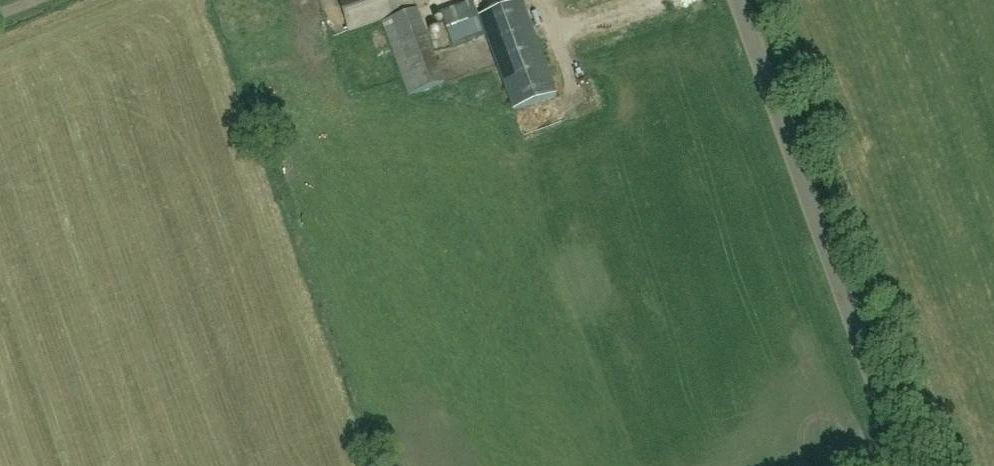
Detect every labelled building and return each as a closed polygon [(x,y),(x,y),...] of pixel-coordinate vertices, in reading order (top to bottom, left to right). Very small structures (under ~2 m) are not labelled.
[(348,32),(429,4),(427,0),(337,0),(348,32)] [(478,20),(472,3),(440,15),(453,47),(483,36),(512,112),(555,96),(520,4),(478,20)] [(408,95),(445,84),(417,10),(381,23),(408,95)]
